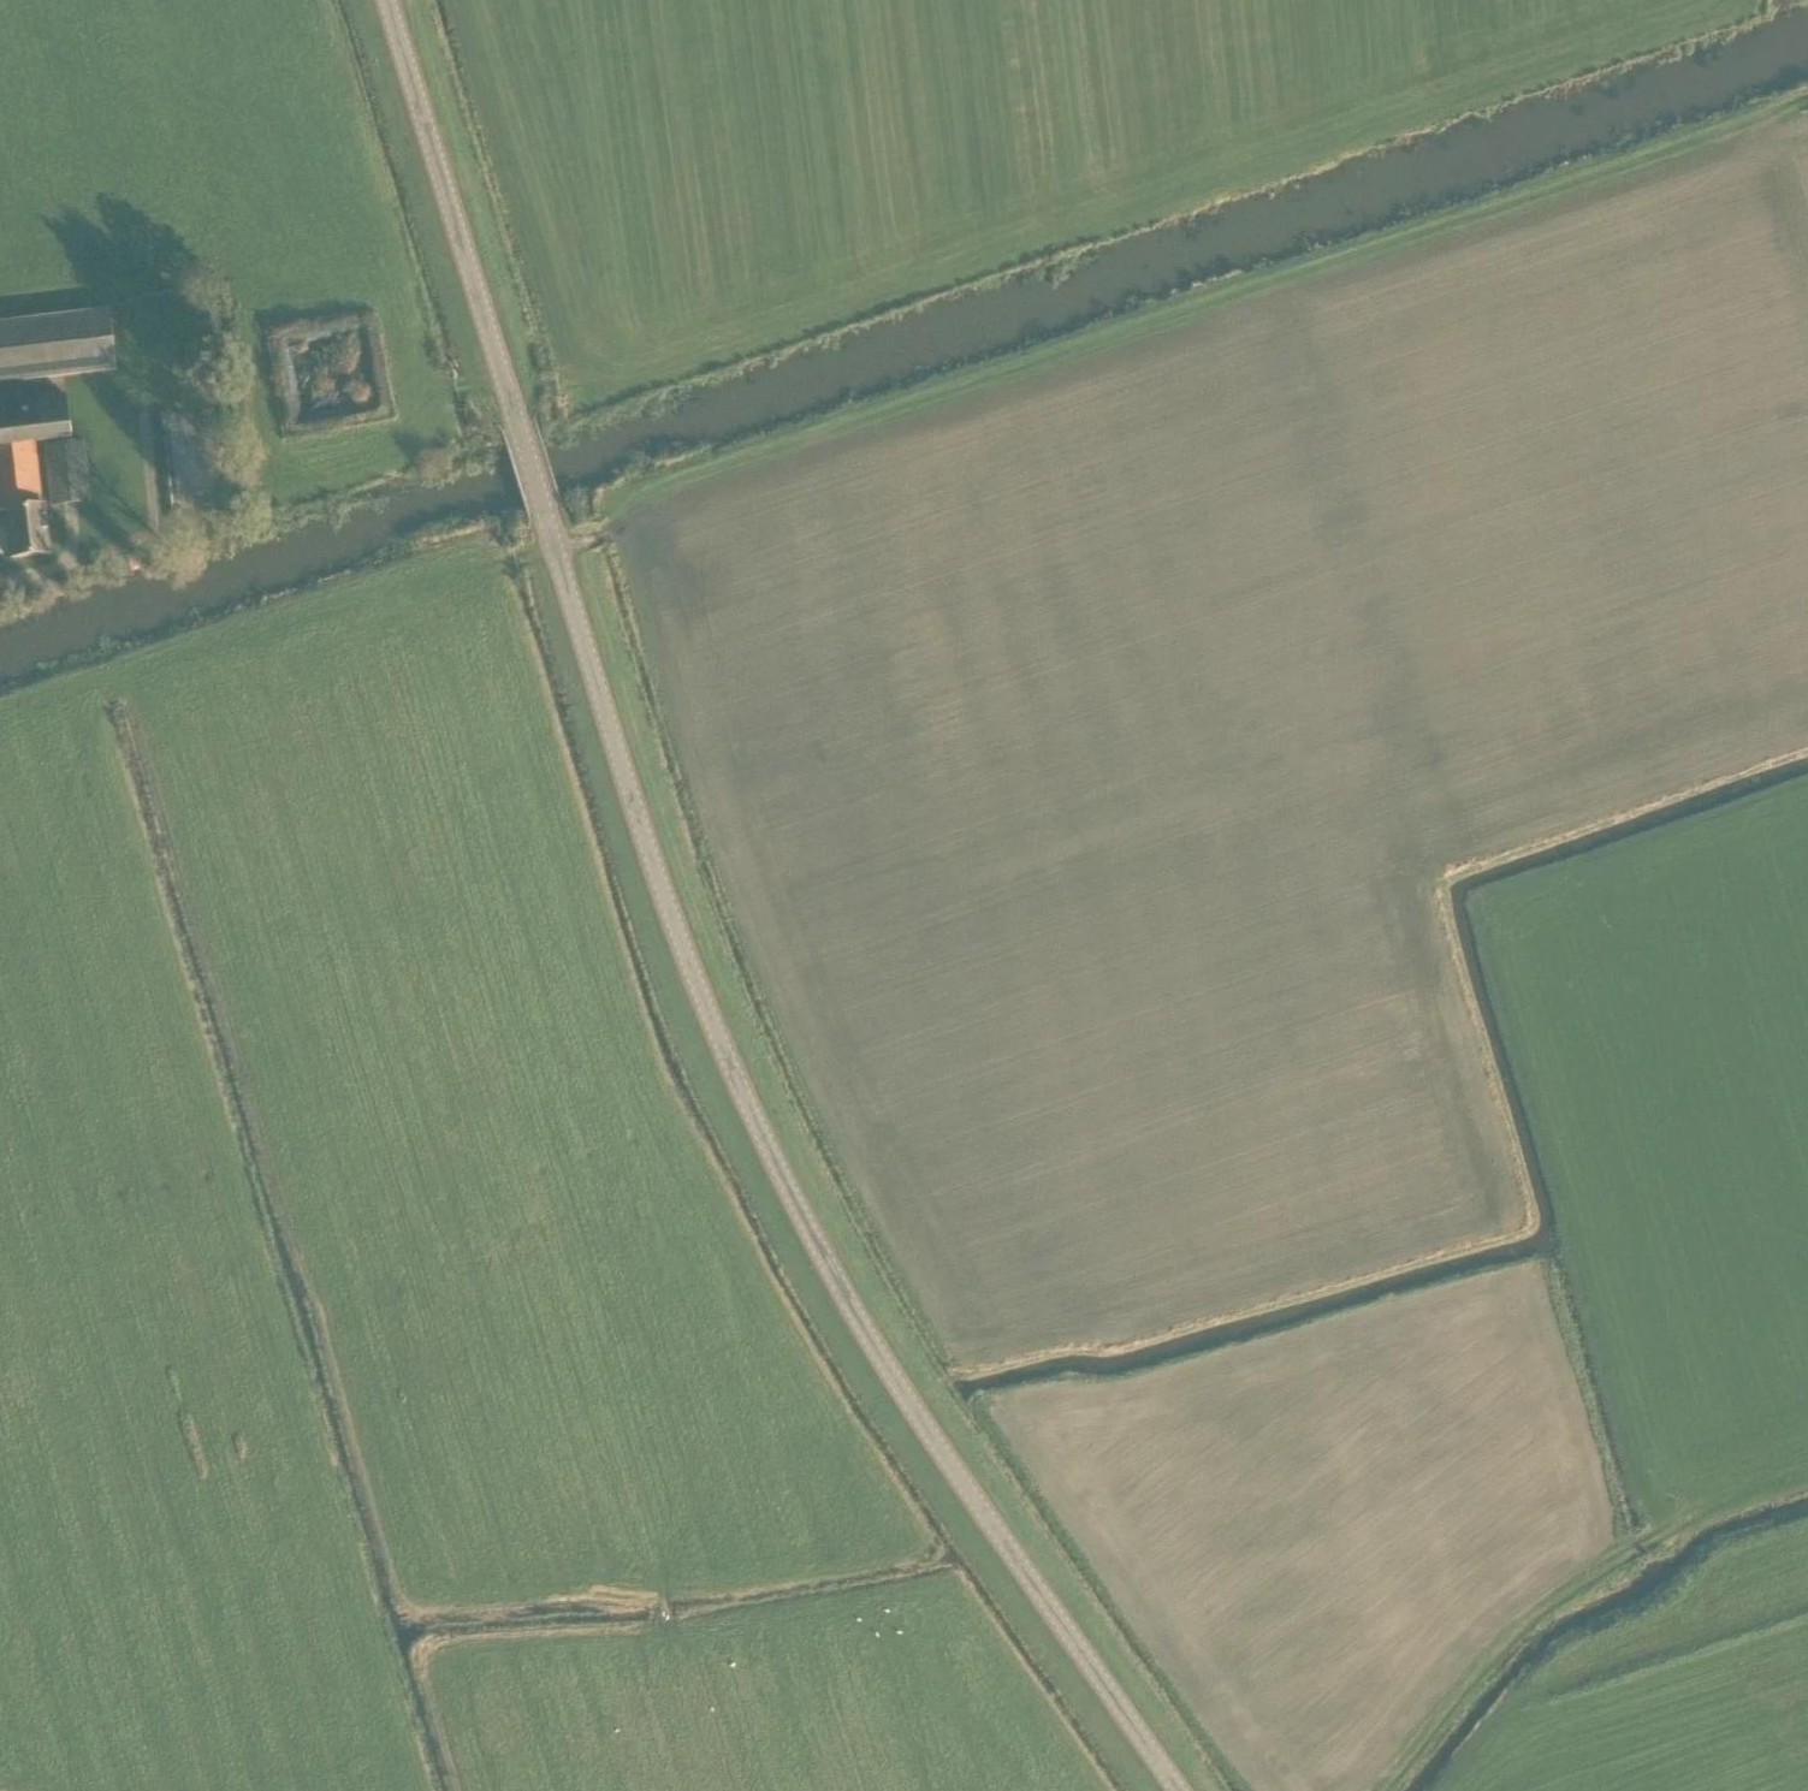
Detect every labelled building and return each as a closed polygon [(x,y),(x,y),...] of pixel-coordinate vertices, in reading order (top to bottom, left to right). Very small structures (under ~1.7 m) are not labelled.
[(0,324),(0,449),(36,445),(71,441),(65,393),(21,399),(19,383),(63,377),(117,371),(110,311),(0,324)] [(36,445),(0,449),(0,472),(38,468),(36,445)] [(0,472),(0,514),(6,513),(11,560),(51,555),(46,507),(43,507),(41,493),(58,491),(60,507),(78,505),(73,464),(38,468),(0,472)]
